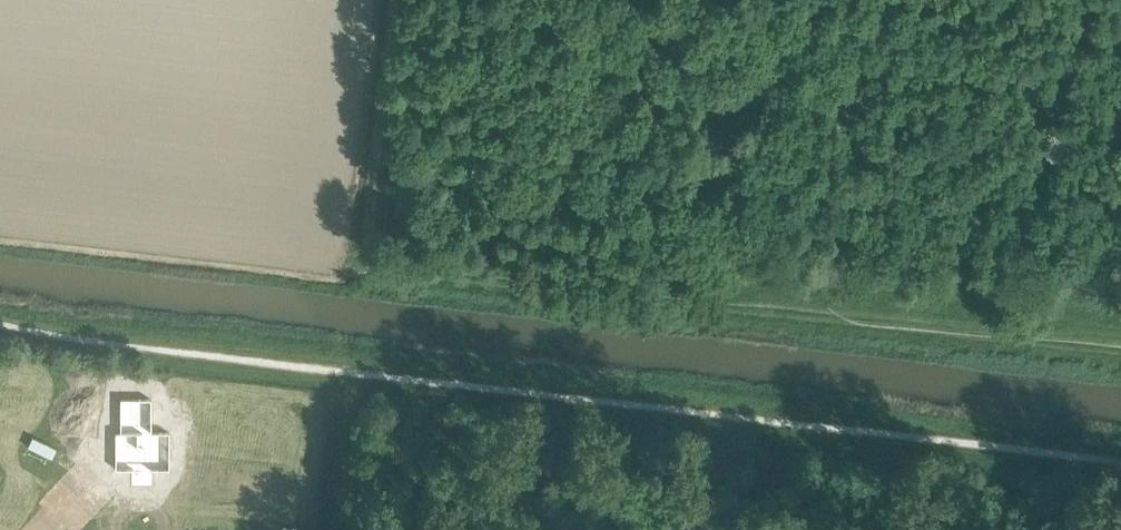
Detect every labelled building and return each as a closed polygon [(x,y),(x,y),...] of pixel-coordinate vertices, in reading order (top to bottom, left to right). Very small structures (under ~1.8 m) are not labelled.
[(148,480),(149,465),(167,466),(168,427),(150,426),(152,393),(119,392),(118,425),(113,425),(111,464),(128,464),(128,479),(148,480)]
